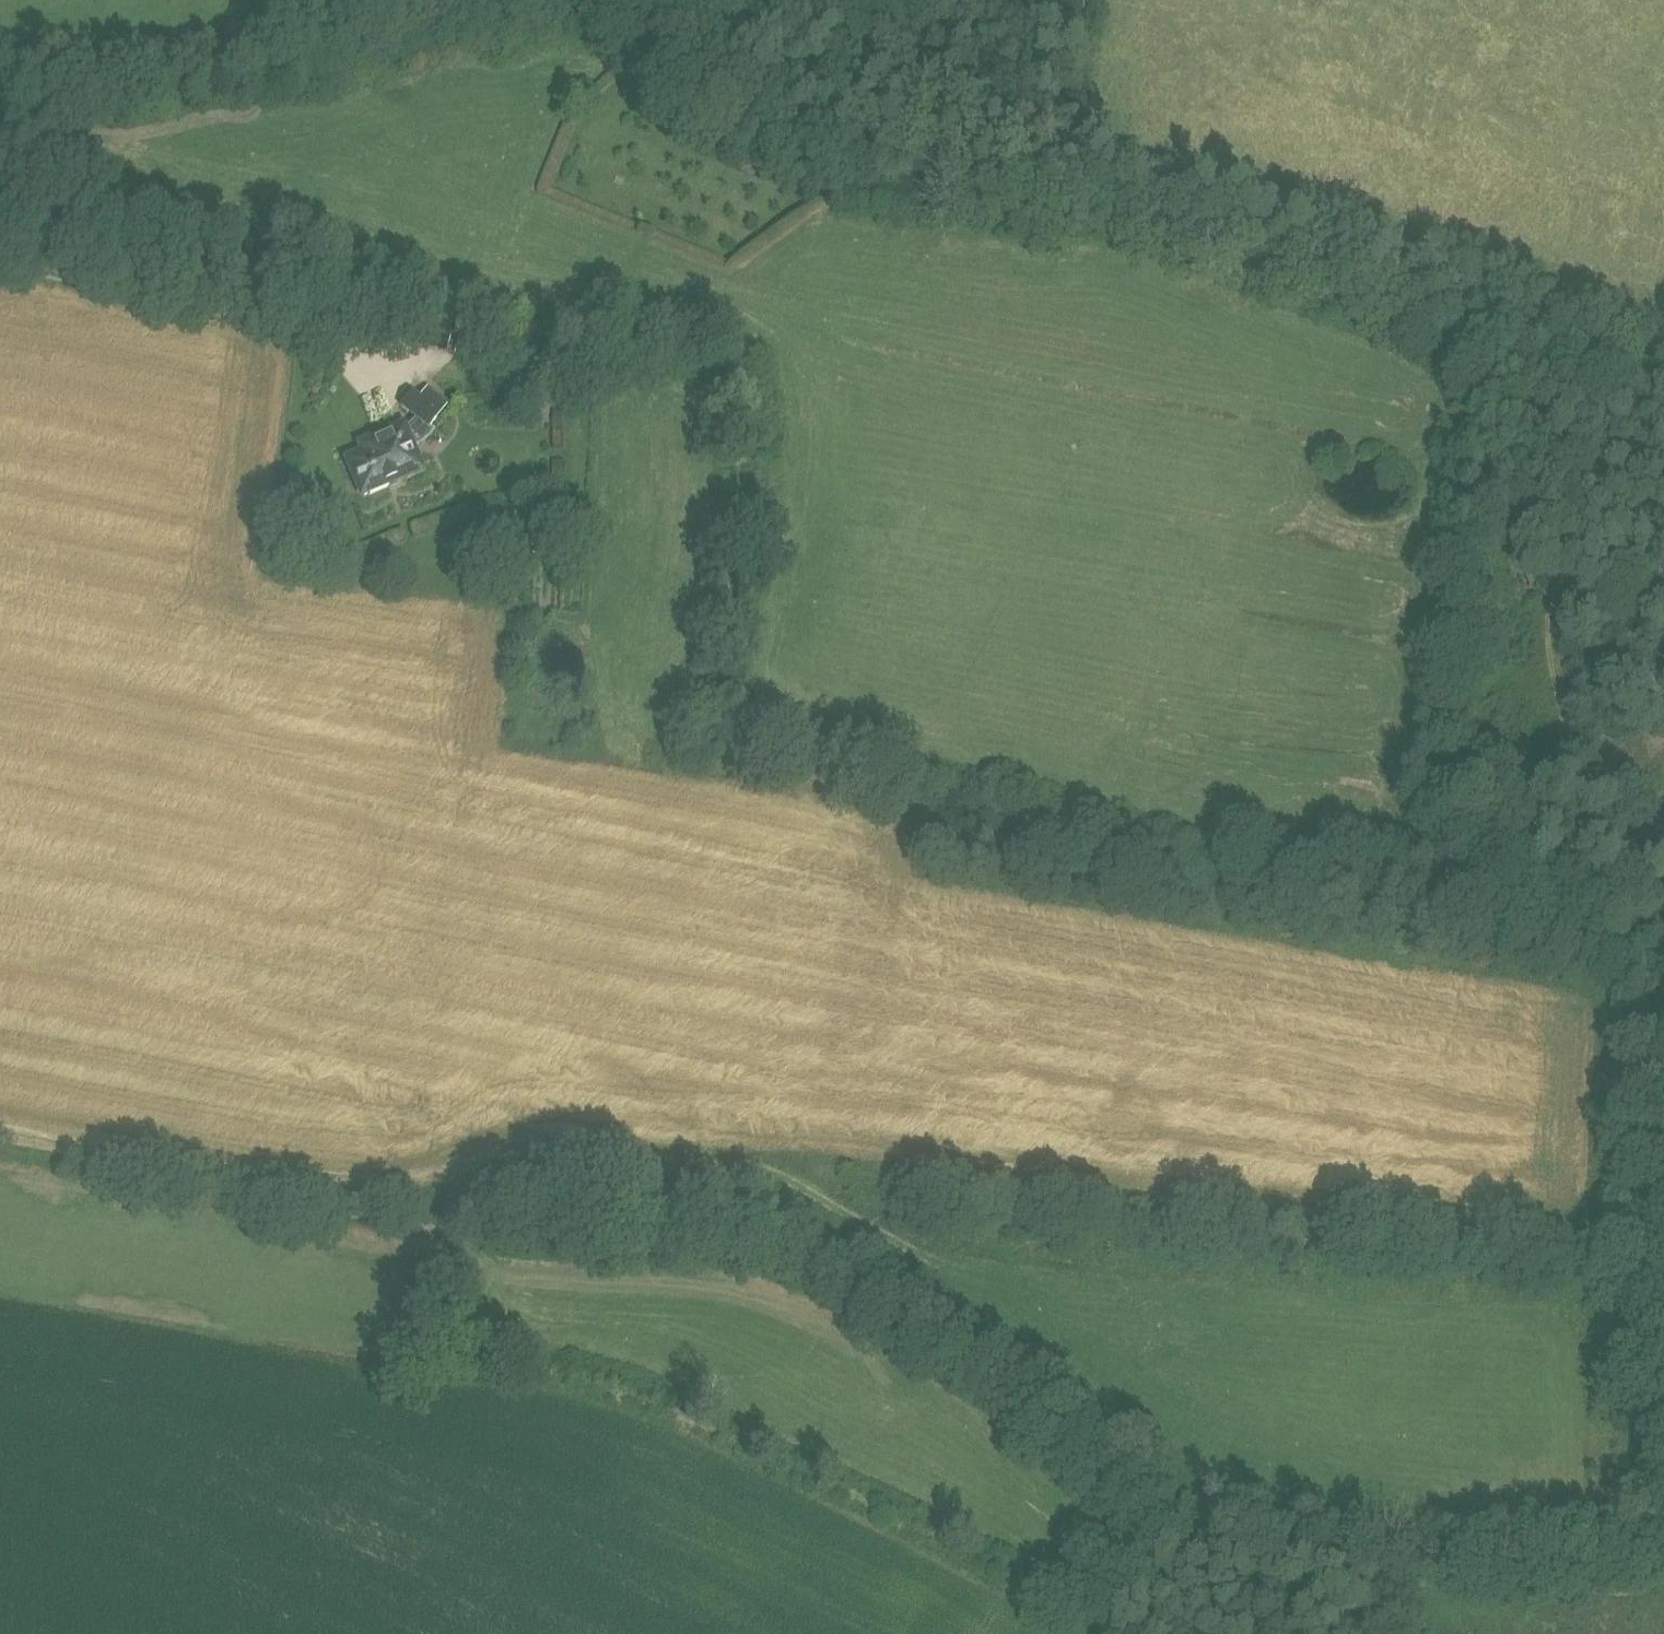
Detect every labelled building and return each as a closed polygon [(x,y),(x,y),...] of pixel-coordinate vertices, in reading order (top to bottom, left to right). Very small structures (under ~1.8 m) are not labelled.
[(404,429),(403,426),(360,445),(364,454),(347,461),(362,495),(367,492),(369,496),(389,488),(388,484),(421,470),(412,448),(417,446),(421,443),(425,440),(429,436),(432,433),(428,430),(429,428),(430,429),(448,404),(427,389),(419,400),(409,393),(399,407),(415,419),(413,422),(410,425),(407,427),(404,429)]
